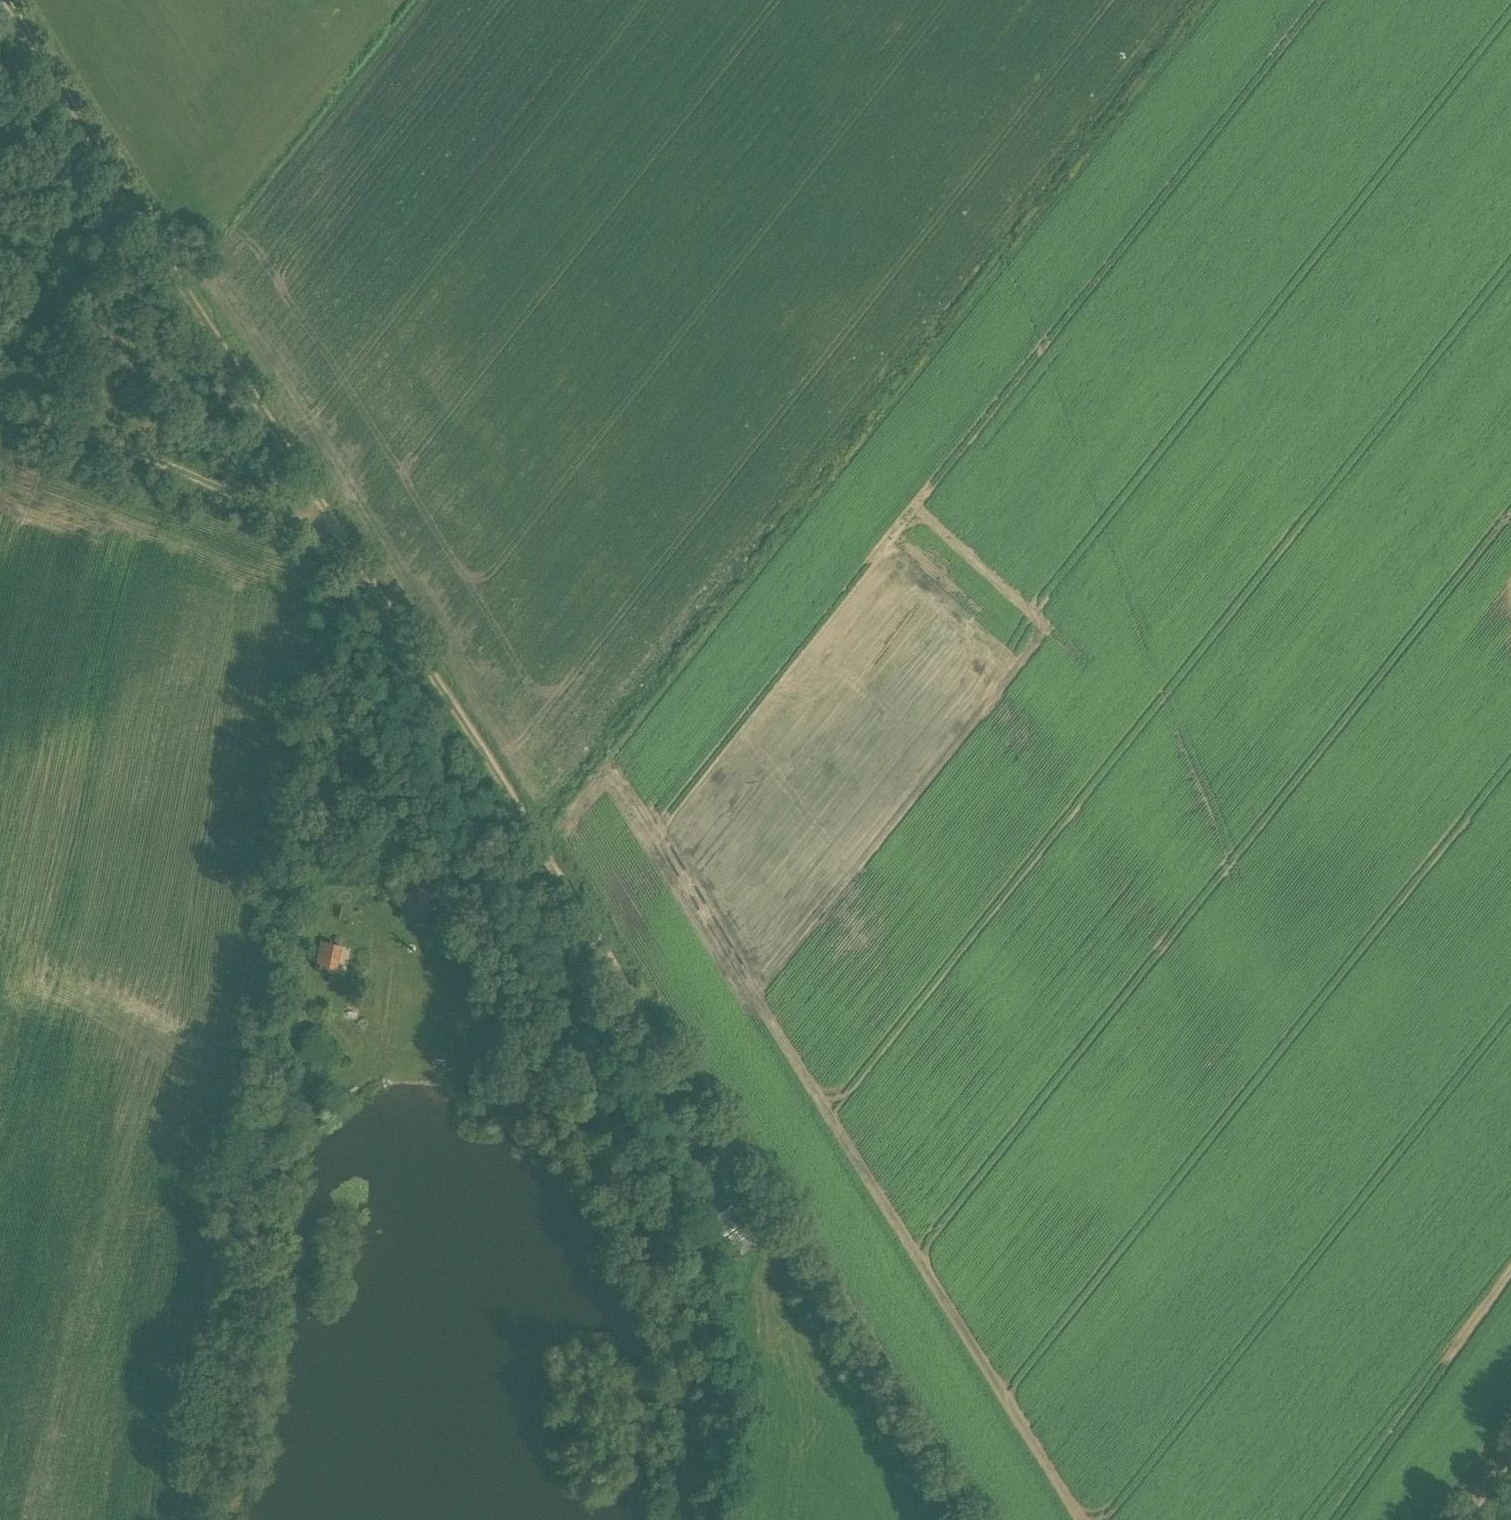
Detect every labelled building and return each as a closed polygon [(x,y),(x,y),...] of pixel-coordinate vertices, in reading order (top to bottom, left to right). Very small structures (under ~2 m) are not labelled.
[(437,921),(439,883),(405,881),(403,919),(437,921)] [(336,974),(342,946),(323,942),(316,969),(336,974)]
